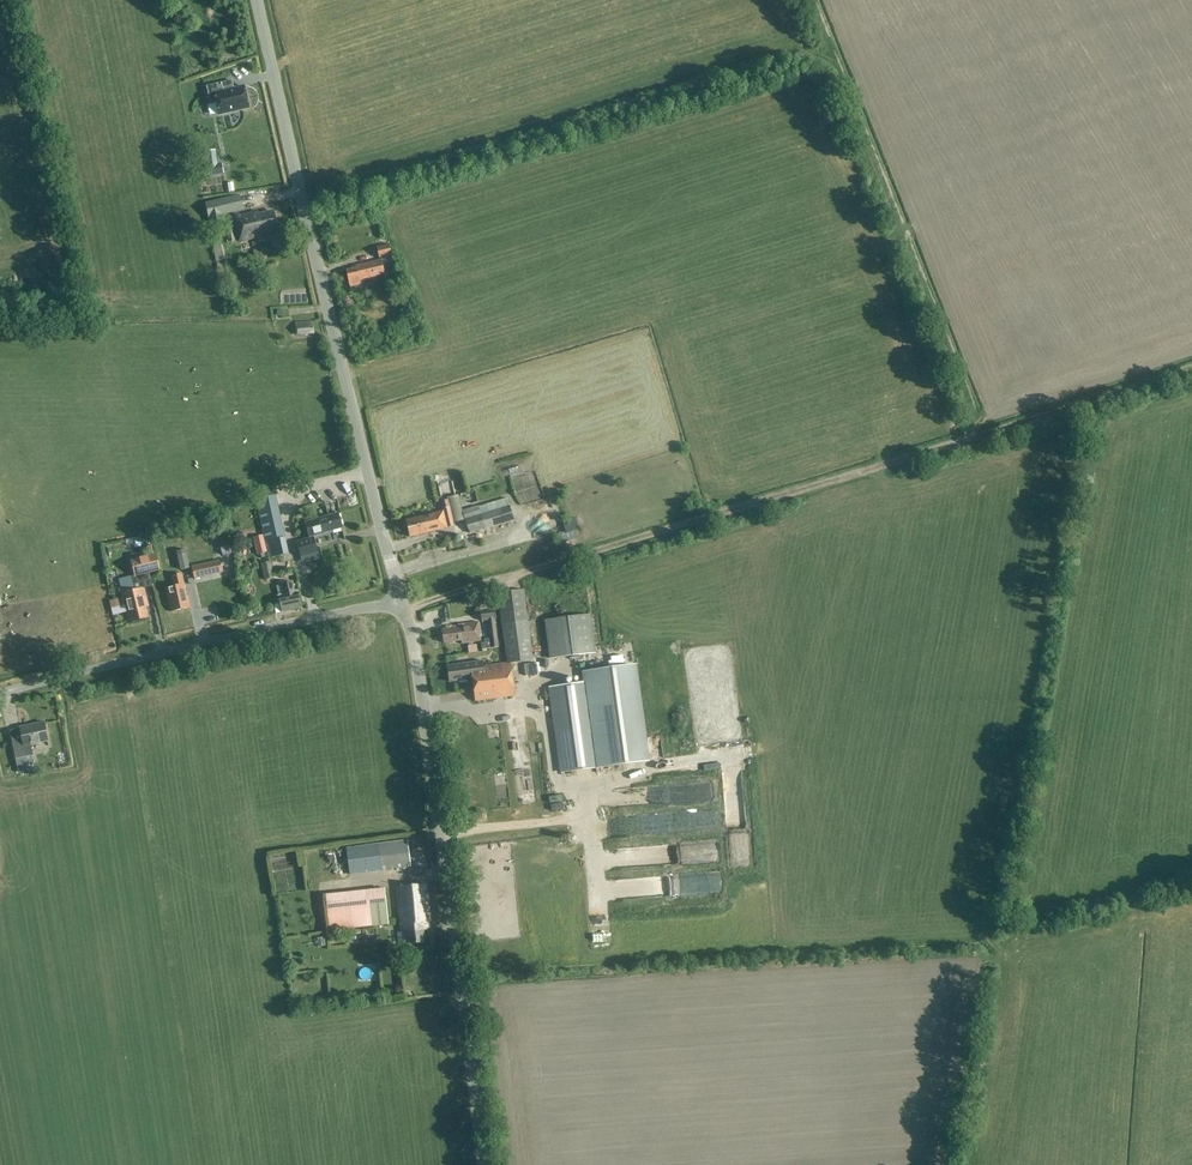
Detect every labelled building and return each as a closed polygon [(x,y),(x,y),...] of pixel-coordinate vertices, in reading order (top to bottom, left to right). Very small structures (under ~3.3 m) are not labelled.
[(232,81),(206,87),(210,103),(216,102),(219,115),(249,108),(244,87),(233,89),(231,88),(229,89),(228,83),(232,82),(232,81)] [(222,163),(207,165),(209,176),(224,174),(222,163)] [(239,195),(205,203),(209,219),(224,215),(243,210),(239,195)] [(257,213),(234,218),(239,242),(256,238),(255,235),(277,230),(273,212),(258,216),(257,213)] [(227,231),(229,243),(236,242),(234,229),(227,231)] [(219,233),(210,235),(213,248),(222,246),(219,233)] [(405,242),(390,244),(392,252),(406,250),(405,242)] [(392,256),(389,245),(377,248),(380,259),(392,256)] [(359,281),(385,275),(381,261),(356,267),(356,269),(346,271),(350,288),(361,285),(359,281)] [(313,322),(296,323),(297,335),(314,334),(313,322)] [(541,457),(517,464),(520,475),(544,468),(541,457)] [(500,460),(493,461),(494,472),(501,471),(500,460)] [(286,541),(275,496),(257,500),(270,558),(286,555),(283,542),(286,541)] [(443,512),(406,520),(410,537),(447,529),(455,527),(448,500),(441,502),(443,512)] [(510,507),(481,515),(478,506),(463,511),(465,520),(469,534),(514,521),(510,507)] [(296,542),(299,550),(300,557),(317,552),(314,539),(329,534),(329,532),(342,528),(338,514),(305,523),(310,539),(296,542)] [(496,527),(487,529),(489,536),(498,533),(496,527)] [(574,530),(558,535),(561,543),(577,538),(574,530)] [(264,535),(253,537),(257,555),(268,553),(264,535)] [(185,550),(176,551),(177,556),(180,570),(189,568),(186,554),(185,550)] [(149,555),(131,560),(131,562),(135,576),(160,570),(156,553),(149,555)] [(271,559),(275,577),(284,575),(280,557),(271,559)] [(274,579),(269,561),(260,564),(265,581),(274,579)] [(222,573),(220,562),(192,568),(195,579),(222,573)] [(117,569),(117,578),(126,578),(126,568),(117,569)] [(174,586),(166,588),(171,612),(191,608),(188,597),(187,597),(181,574),(172,577),(174,586)] [(293,583),(282,585),(284,596),(280,598),(283,613),(301,609),(298,594),(295,594),(293,583)] [(125,598),(110,602),(113,615),(128,612),(130,621),(148,617),(144,600),(147,599),(144,588),(124,593),(125,598)] [(470,663),(447,667),(449,682),(470,679),(472,679),(475,701),(481,700),(505,697),(514,696),(510,664),(510,663),(533,660),(532,650),(528,620),(523,590),(497,593),(506,656),(507,663),(483,666),(482,662),(473,663),(470,663)] [(483,640),(483,643),(481,644),(482,651),(484,650),(499,647),(494,609),(480,610),(481,621),(488,620),(490,633),(489,633),(490,638),(483,640)] [(589,615),(544,620),(549,659),(595,653),(589,615)] [(450,629),(442,630),(444,643),(461,641),(461,644),(480,641),(478,623),(464,624),(464,626),(450,628),(450,629)] [(548,687),(560,773),(650,761),(636,665),(582,672),(583,683),(548,687)] [(22,740),(12,742),(16,759),(19,773),(29,771),(35,769),(34,764),(33,764),(31,756),(33,756),(31,746),(49,742),(45,723),(20,728),(22,740)] [(537,748),(537,732),(527,733),(527,748),(537,748)] [(690,794),(696,794),(696,791),(701,791),(701,779),(691,779),(690,794)] [(653,825),(722,822),(722,807),(652,810),(653,825)] [(677,856),(734,853),(733,837),(676,840),(677,856)] [(407,840),(377,844),(349,847),(351,874),(360,873),(411,867),(407,840)] [(675,887),(702,886),(701,874),(675,875),(675,887)] [(426,943),(425,930),(427,930),(426,922),(429,922),(426,885),(397,887),(401,932),(405,932),(406,945),(426,943)] [(383,890),(363,893),(362,892),(325,895),(329,932),(388,925),(383,890)]
